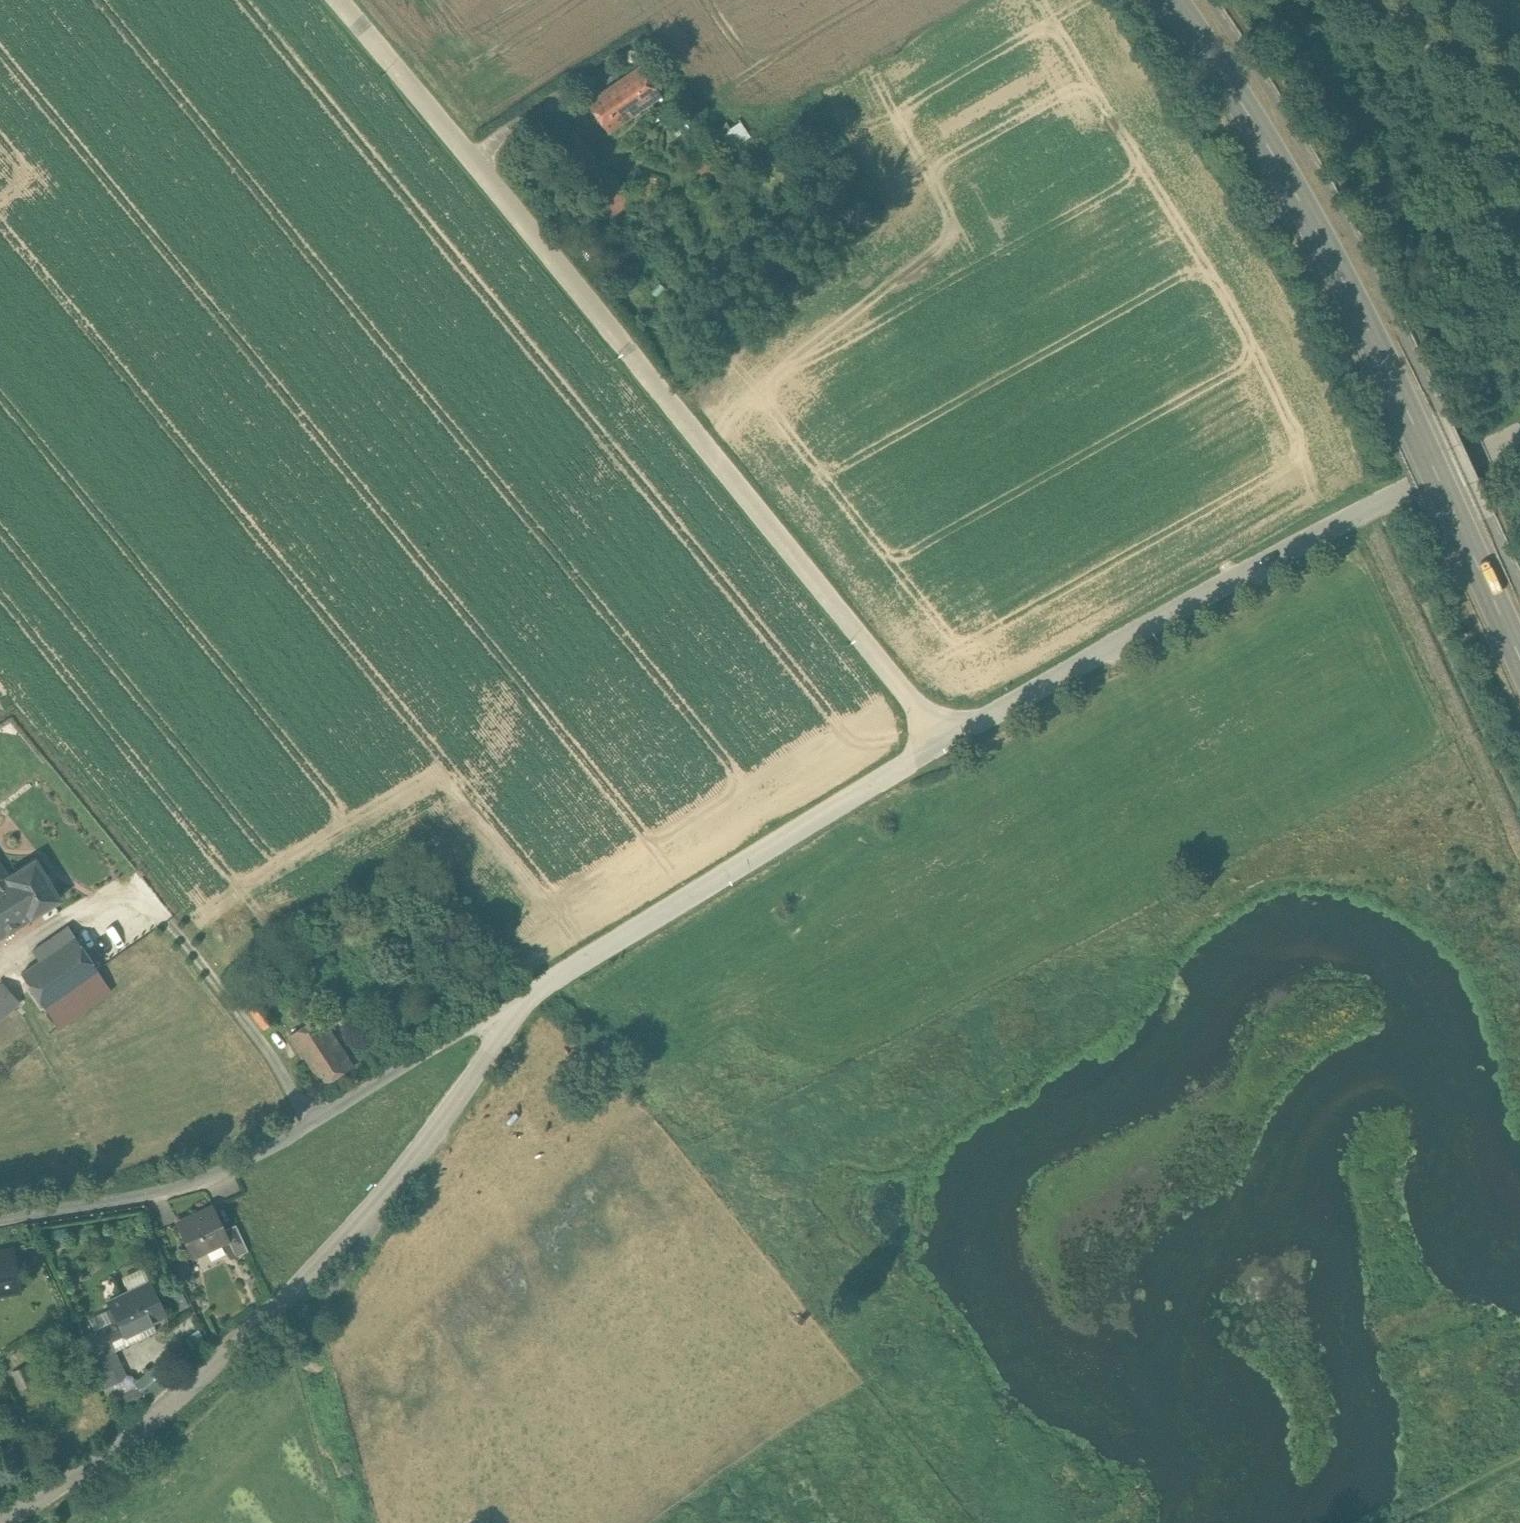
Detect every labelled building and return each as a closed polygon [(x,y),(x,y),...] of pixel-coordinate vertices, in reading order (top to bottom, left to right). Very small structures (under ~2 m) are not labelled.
[(643,65),(589,102),(610,132),(663,95),(643,65)] [(724,132),(731,146),(751,136),(744,122),(724,132)] [(565,153),(581,140),(574,131),(558,144),(565,153)] [(603,167),(581,140),(565,153),(587,181),(603,167)] [(656,179),(644,176),(640,193),(653,196),(656,179)] [(0,882),(0,904),(14,927),(59,899),(35,860),(7,878),(0,882)] [(14,927),(0,904),(0,936),(14,927)] [(60,946),(21,973),(44,1007),(73,986),(97,970),(75,937),(68,926),(54,936),(60,946)] [(113,993),(97,970),(73,986),(83,999),(54,1020),(61,1030),(113,993)] [(0,984),(0,1008),(14,996),(2,982),(0,984)] [(73,986),(44,1007),(54,1020),(83,999),(73,986)] [(277,1020),(255,992),(244,1000),(266,1029),(277,1020)] [(355,1066),(323,1015),(291,1035),(324,1086),(355,1066)] [(212,1207),(177,1223),(193,1257),(227,1241),(227,1240),(223,1230),(212,1207)] [(236,1224),(223,1230),(227,1240),(227,1241),(235,1257),(248,1251),(236,1224)] [(20,1291),(13,1249),(0,1251),(0,1294),(20,1291)] [(150,1281),(108,1301),(117,1320),(124,1335),(166,1314),(150,1281)] [(117,1320),(81,1338),(103,1385),(124,1375),(112,1350),(106,1352),(102,1345),(124,1335),(117,1320)] [(26,1366),(13,1372),(21,1388),(33,1382),(26,1366)] [(132,1387),(114,1397),(122,1411),(140,1400),(132,1387)]
